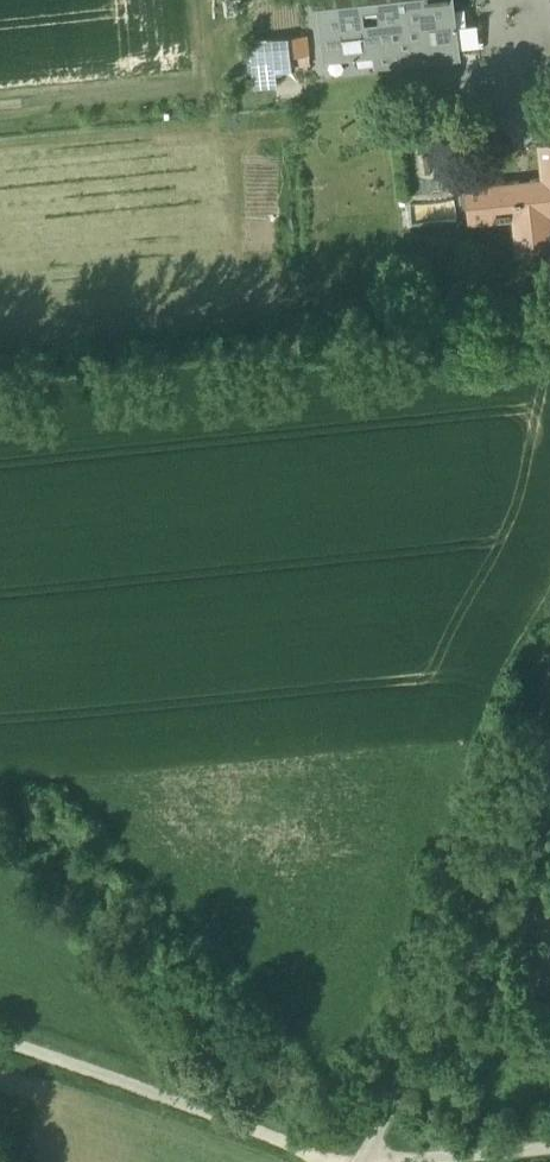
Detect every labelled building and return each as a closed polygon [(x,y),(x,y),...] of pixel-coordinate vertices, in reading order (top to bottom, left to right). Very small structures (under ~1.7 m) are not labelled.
[(324,54),(380,49),(381,60),(456,53),(451,0),(319,0),(324,54)] [(309,64),(308,32),(248,34),(250,84),(274,83),(273,65),(309,64)] [(538,142),(541,177),(466,183),(470,222),(512,219),(515,254),(549,251),(549,141),(538,142)] [(456,196),(410,199),(411,222),(458,220),(456,196)]
